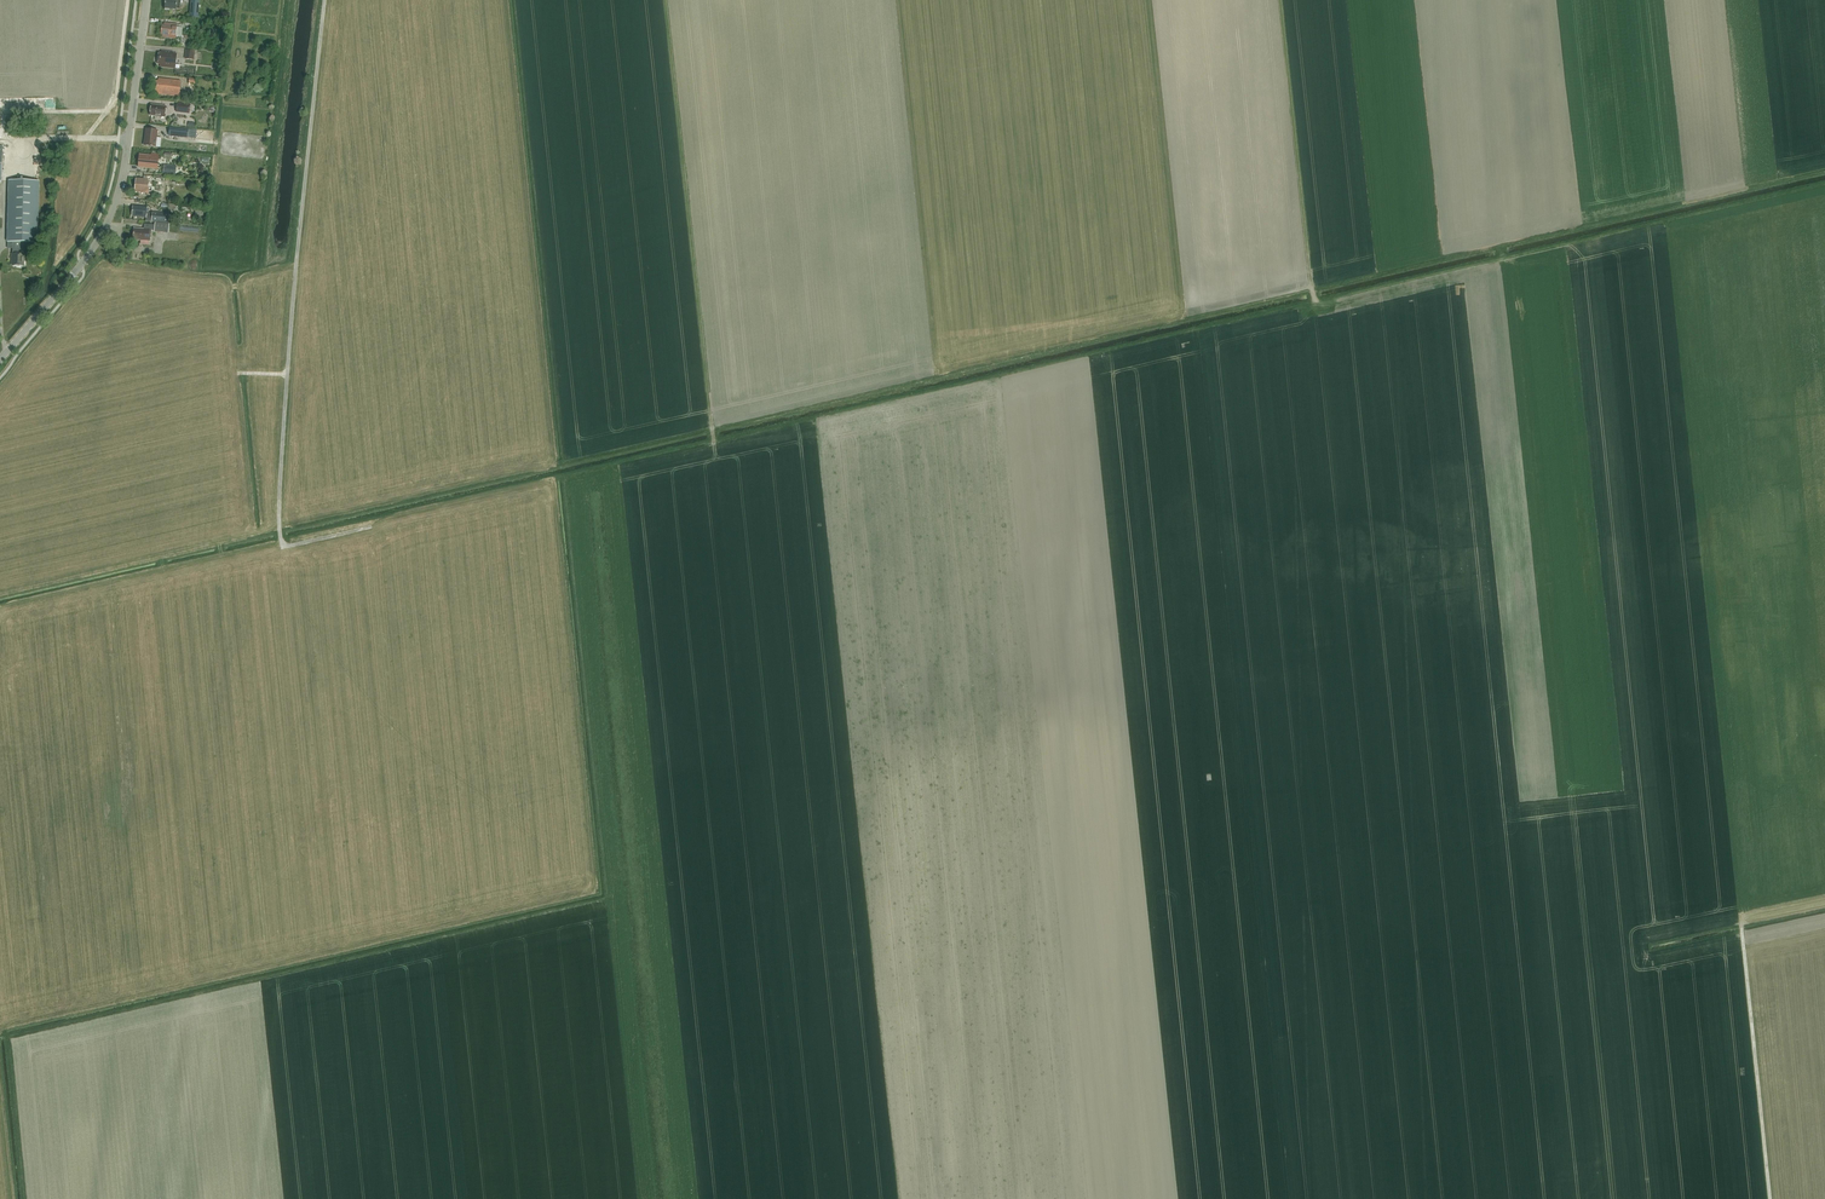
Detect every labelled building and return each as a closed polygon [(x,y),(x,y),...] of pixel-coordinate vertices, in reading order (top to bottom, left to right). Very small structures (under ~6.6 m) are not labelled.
[(181,0),(180,0),(176,0),(176,1),(166,0),(166,3),(165,3),(165,4),(165,10),(176,11),(176,9),(180,10),(181,0)] [(199,4),(200,0),(197,0),(191,0),(190,18),(198,18),(199,4)] [(176,39),(177,24),(164,23),(164,25),(162,25),(161,35),(163,35),(163,38),(176,39)] [(191,36),(182,35),(181,46),(184,47),(184,46),(186,47),(186,44),(190,44),(191,36)] [(195,50),(187,50),(186,59),(194,60),(195,50)] [(160,64),(160,67),(175,69),(177,54),(173,54),(173,52),(162,51),(161,53),(159,53),(158,64),(160,64)] [(179,97),(181,82),(180,81),(158,78),(158,81),(156,81),(155,92),(157,92),(156,94),(179,97)] [(190,114),(191,105),(178,104),(177,113),(190,114)] [(150,116),(166,118),(167,107),(152,105),(150,116)] [(196,138),(197,130),(170,128),(169,136),(188,138),(196,138)] [(146,129),(146,135),(147,135),(146,147),(156,148),(161,148),(162,138),(157,137),(158,131),(146,129)] [(140,155),(139,166),(142,166),(142,168),(158,169),(159,155),(152,154),(152,156),(140,155)] [(177,173),(177,165),(164,165),(164,173),(177,173)] [(154,189),(155,177),(144,176),(143,179),(136,178),(134,192),(147,193),(147,195),(161,196),(161,193),(156,193),(156,189),(154,189)] [(40,182),(9,181),(8,243),(13,243),(13,266),(24,266),(24,255),(20,255),(20,250),(21,250),(24,247),(24,243),(38,243),(40,182)] [(153,214),(148,213),(147,213),(147,208),(133,206),(132,216),(146,218),(146,221),(153,222),(153,221),(168,223),(169,215),(153,213),(153,214)] [(149,241),(150,230),(154,231),(154,232),(169,233),(169,224),(155,222),(155,225),(144,224),(144,230),(134,229),(133,239),(149,241)]
